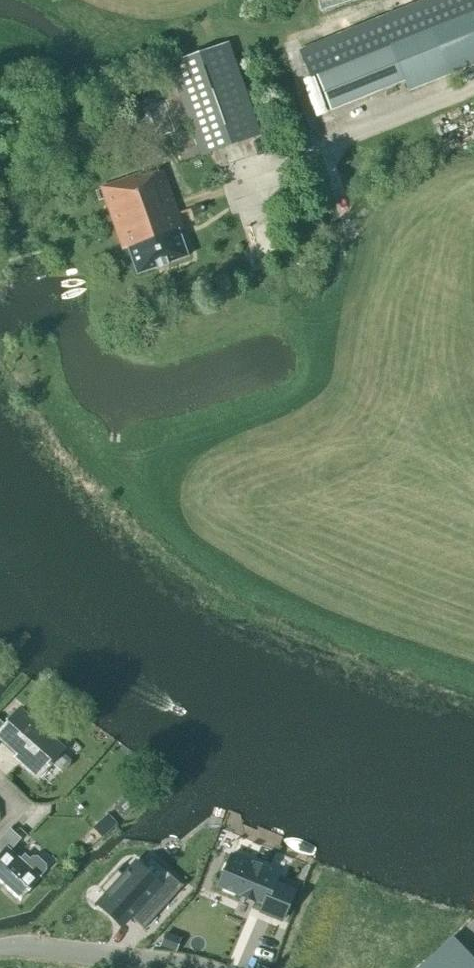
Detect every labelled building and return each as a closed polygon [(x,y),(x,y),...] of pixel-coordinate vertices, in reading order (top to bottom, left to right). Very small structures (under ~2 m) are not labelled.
[(404,81),(408,91),(473,65),(473,14),(316,77),(330,111),(404,81)] [(198,155),(259,132),(224,41),(165,64),(198,155)] [(127,249),(137,275),(157,268),(157,269),(168,265),(167,264),(187,257),(178,231),(183,229),(162,171),(142,178),(140,174),(101,188),(122,250),(127,249)] [(201,205),(190,209),(192,217),(203,213),(201,205)] [(0,731),(0,737),(18,753),(14,757),(37,778),(51,763),(61,772),(66,770),(70,765),(71,760),(61,751),(62,750),(18,711),(5,726),(0,731)] [(101,838),(117,823),(108,813),(92,828),(101,838)] [(10,851),(21,839),(9,828),(0,838),(0,850),(2,853),(0,855),(0,883),(19,900),(39,878),(38,877),(45,869),(45,865),(36,857),(32,857),(30,859),(24,855),(20,860),(10,851)] [(260,913),(281,921),(293,891),(275,883),(278,875),(231,855),(218,886),(263,905),(260,913)] [(106,896),(98,904),(115,920),(124,911),(130,916),(142,928),(142,929),(143,929),(183,886),(182,885),(181,886),(151,858),(141,869),(129,882),(123,876),(117,870),(99,889),(106,896)] [(160,946),(176,952),(181,939),(165,933),(160,946)] [(422,964),(426,967),(439,967),(462,947),(452,936),(422,964)] [(439,967),(460,967),(471,957),(462,947),(439,967)] [(460,967),(473,967),(473,960),(471,957),(460,967)]
